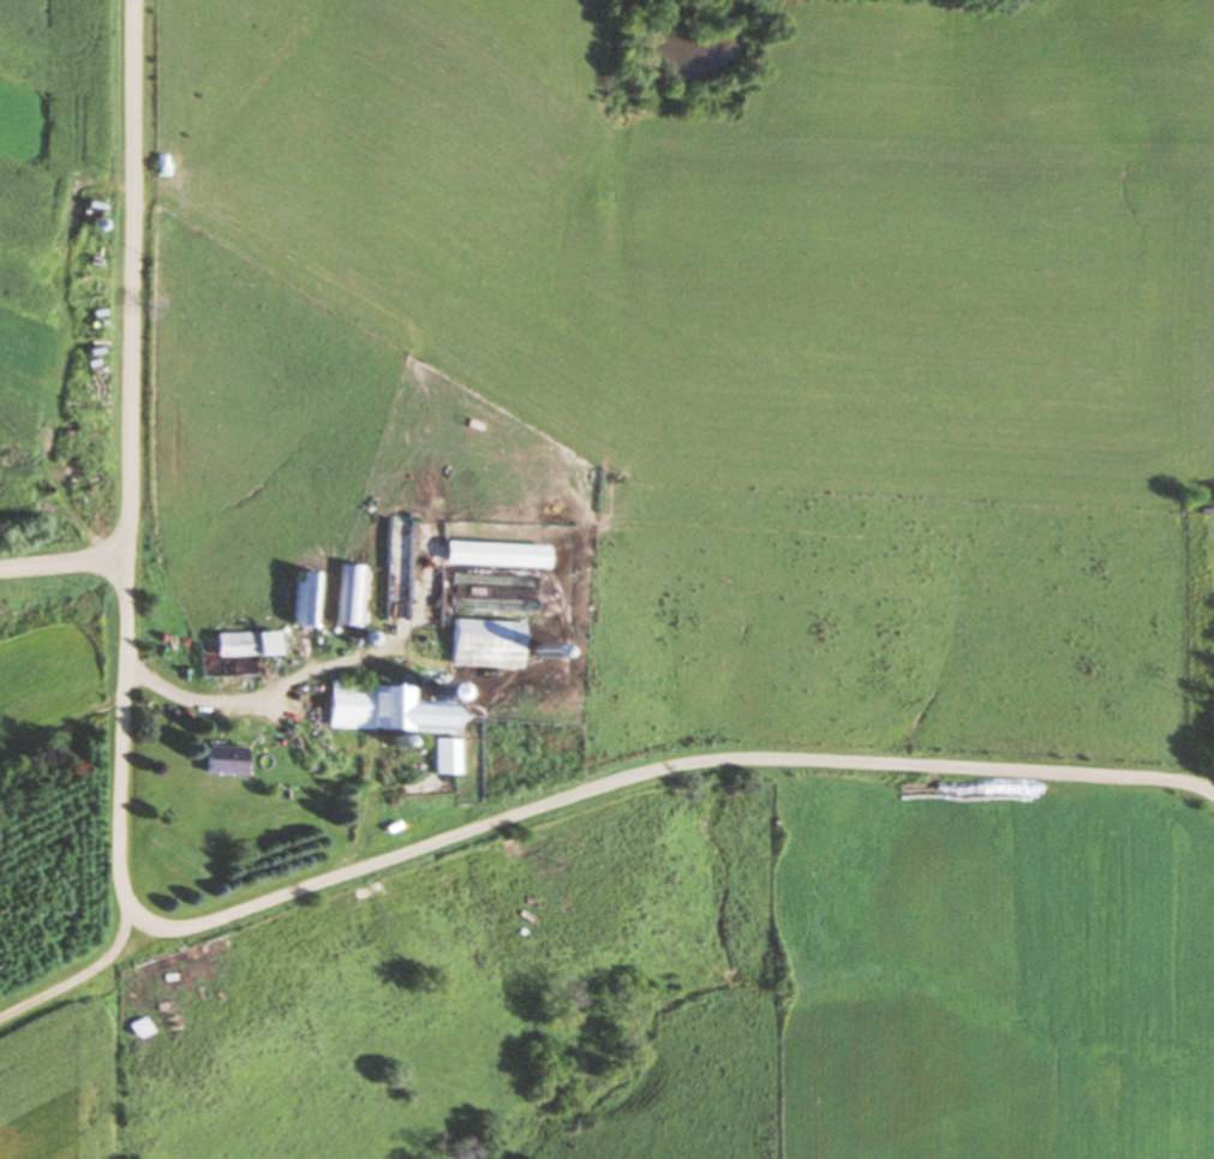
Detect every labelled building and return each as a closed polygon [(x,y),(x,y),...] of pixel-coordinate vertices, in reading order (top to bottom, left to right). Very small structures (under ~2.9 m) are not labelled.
[(545,546),(442,543),(441,565),(544,569),(545,546)] [(360,630),(366,568),(342,566),(336,627),(360,630)] [(320,575),(294,573),(290,628),(316,630),(320,575)] [(535,612),(536,579),(451,576),(450,608),(535,612)] [(449,668),(517,670),(518,623),(451,621),(449,668)] [(275,658),(275,634),(210,634),(210,658),(275,658)] [(449,734),(449,703),(407,702),(407,687),(329,684),(327,730),(449,734)] [(430,775),(453,775),(453,741),(430,741),(430,775)] [(242,776),(242,748),(202,748),(202,776),(242,776)]
